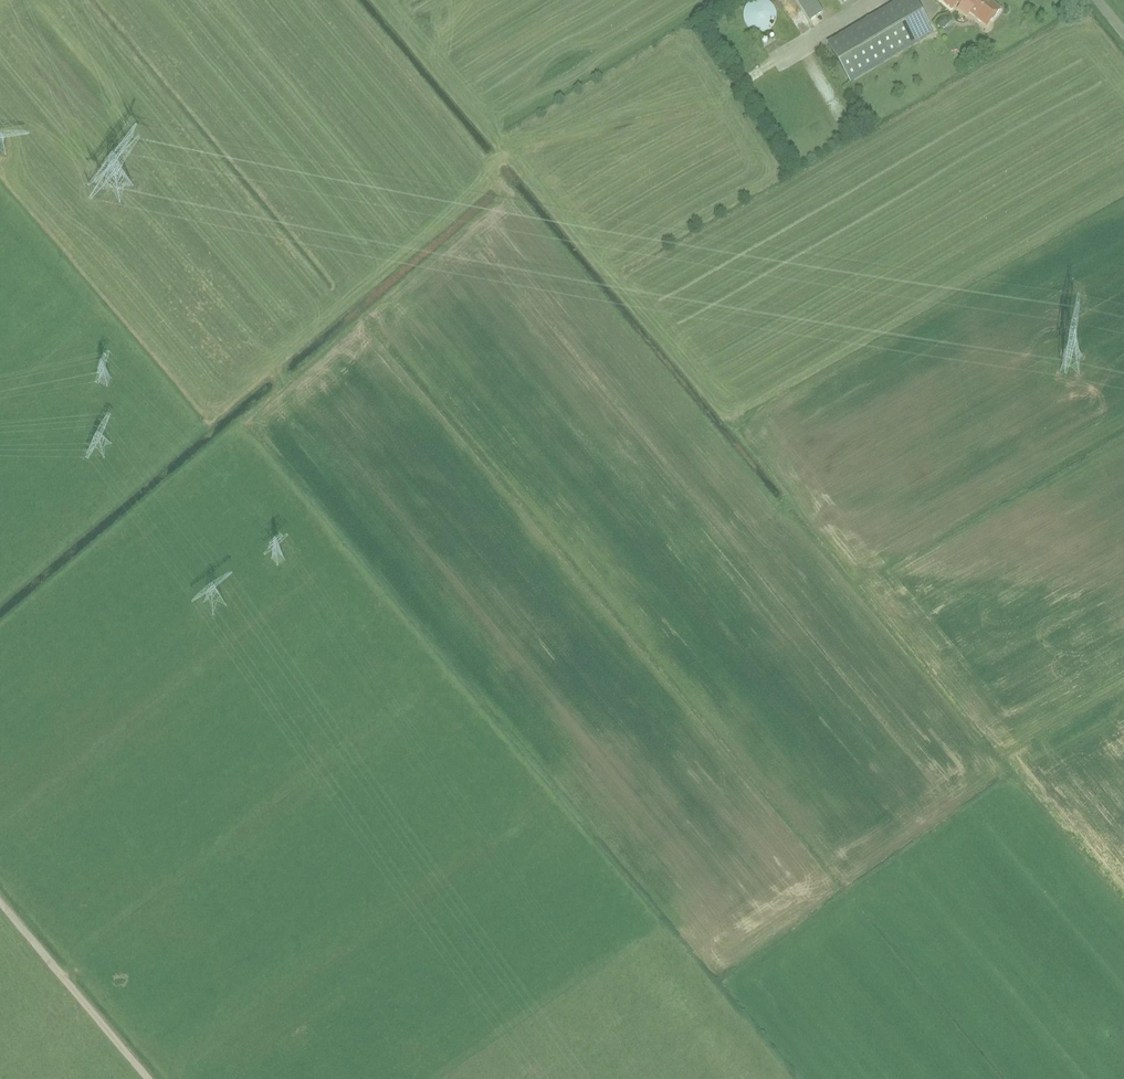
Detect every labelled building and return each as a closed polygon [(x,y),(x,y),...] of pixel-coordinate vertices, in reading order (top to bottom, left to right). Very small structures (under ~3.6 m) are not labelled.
[(752,1),(750,2),(749,3),(748,3),(747,4),(747,5),(746,6),(745,7),(744,9),(744,10),(744,11),(743,12),(743,14),(743,15),(743,16),(743,17),(743,18),(743,19),(744,21),(744,22),(745,23),(745,24),(746,25),(746,26),(747,27),(748,27),(750,29),(751,30),(752,30),(753,31),(756,32),(758,32),(760,32),(761,32),(763,32),(764,32),(766,31),(767,30),(769,29),(770,28),(771,28),(772,27),(773,26),(774,25),(775,23),(776,20),(776,19),(776,17),(776,16),(776,15),(776,13),(776,12),(775,10),(775,8),(774,7),(774,6),(773,5),(772,5),(771,3),(770,2),(769,2),(767,0),(766,0),(754,0),(752,1)] [(810,21),(823,13),(815,0),(797,0),(810,21)] [(934,33),(914,0),(903,0),(828,44),(841,66),(833,70),(843,86),(934,33)] [(989,0),(988,2),(985,0),(941,0),(951,9),(957,1),(965,7),(966,6),(971,10),(970,11),(987,26),(1001,9),(989,0)] [(942,16),(938,22),(938,26),(941,28),(945,28),(949,22),(949,18),(946,16),(942,16)]
